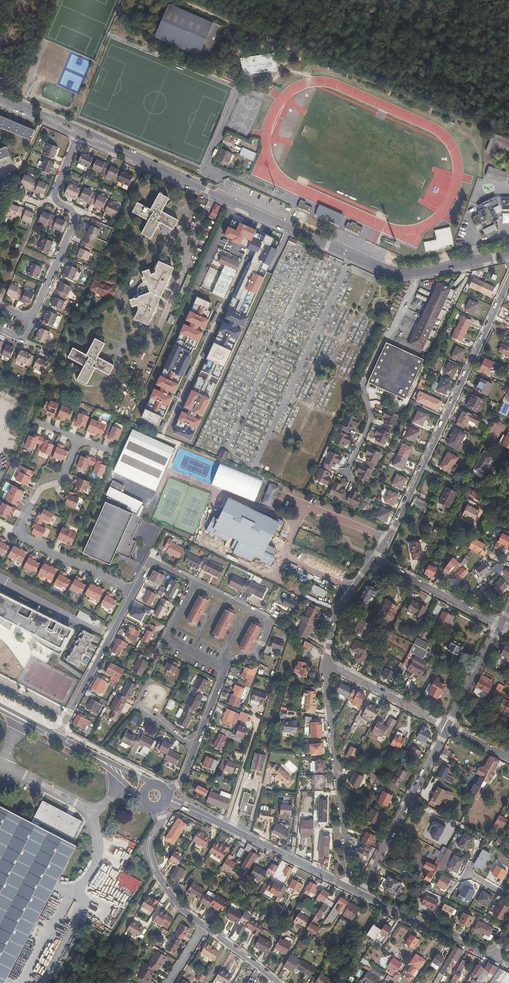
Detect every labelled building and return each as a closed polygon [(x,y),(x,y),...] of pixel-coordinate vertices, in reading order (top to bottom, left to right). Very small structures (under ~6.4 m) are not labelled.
[(154,37),(209,58),(222,24),(167,3),(154,37)] [(239,46),(238,35),(230,36),(232,47),(239,46)] [(259,53),(258,45),(247,47),(248,54),(259,53)] [(299,53),(294,52),(291,55),(293,59),(297,60),(300,57),(299,53)] [(276,70),(273,54),(241,59),(243,75),(276,70)] [(12,121),(0,116),(0,128),(9,132),(25,138),(31,140),(33,136),(35,131),(30,128),(12,121)] [(508,145),(508,141),(491,134),(484,152),(493,155),(496,147),(507,151),(508,145)] [(54,158),(59,146),(49,142),(44,154),(48,155),(54,158)] [(6,160),(11,158),(7,147),(4,148),(0,150),(0,162),(6,160)] [(256,154),(242,147),(239,154),(253,161),(256,154)] [(232,154),(222,149),(217,160),(227,164),(230,159),(232,154)] [(90,167),(94,157),(95,156),(83,151),(82,153),(79,161),(90,167)] [(50,173),(55,162),(45,157),(40,169),(41,169),(47,172),(50,173)] [(105,172),(109,162),(106,160),(105,161),(97,158),(93,168),(94,169),(101,172),(101,170),(105,172)] [(118,172),(120,168),(118,167),(112,164),(112,163),(109,162),(105,172),(108,173),(107,174),(115,178),(118,172)] [(503,183),(506,174),(486,167),(483,176),(503,183)] [(130,184),(134,174),(133,174),(123,169),(123,170),(122,172),(119,179),(120,180),(127,183),(130,184)] [(32,190),(36,180),(32,178),(33,177),(29,175),(25,174),(21,183),(29,187),(28,188),(29,188),(32,190)] [(44,193),(48,183),(40,180),(39,181),(36,180),(32,190),(35,191),(36,189),(44,193)] [(77,198),(82,188),(78,186),(70,183),(66,192),(71,195),(77,198)] [(94,198),(96,193),(93,191),(93,190),(85,186),(81,197),(88,200),(88,201),(92,203),(94,198)] [(179,218),(163,209),(170,196),(164,192),(165,190),(162,188),(152,207),(139,200),(134,210),(142,214),(150,218),(147,223),(143,232),(147,235),(152,238),(154,233),(161,220),(165,223),(175,227),(179,218)] [(103,207),(108,197),(100,193),(99,194),(96,193),(94,198),(92,203),(95,204),(95,203),(103,207)] [(480,229),(482,234),(494,228),(491,221),(496,218),(493,214),(491,208),(496,205),(492,196),(479,203),(475,205),(476,208),(480,206),(481,208),(475,211),(476,214),(471,216),(475,225),(478,223),(481,228),(480,229)] [(499,209),(499,196),(492,196),(496,205),(491,208),(493,214),(499,211),(508,211),(508,209),(499,209)] [(499,196),(499,209),(508,209),(508,196),(499,196)] [(305,202),(300,199),(297,207),(302,209),(302,208),(309,211),(311,207),(307,205),(304,204),(305,202)] [(120,208),(121,206),(121,205),(119,204),(114,202),(110,200),(109,201),(107,207),(105,210),(108,212),(114,214),(117,216),(120,208)] [(20,216),(23,209),(24,207),(20,205),(19,206),(12,203),(8,213),(15,216),(16,214),(20,216)] [(343,215),(319,204),(315,214),(339,225),(343,215)] [(35,213),(27,209),(28,208),(24,207),(23,209),(20,216),(23,218),(23,219),(30,223),(35,213)] [(51,223),(55,214),(52,213),(52,214),(43,210),(41,216),(39,220),(47,224),(48,223),(51,224),(51,223)] [(64,224),(66,220),(58,217),(58,215),(55,214),(51,223),(51,224),(54,225),(54,227),(62,230),(64,224)] [(101,229),(100,228),(101,225),(91,221),(90,224),(91,224),(88,233),(98,237),(101,229)] [(258,231),(256,229),(250,226),(247,225),(239,222),(235,229),(226,225),(221,235),(229,239),(228,241),(237,245),(244,248),(245,247),(249,250),(254,253),(249,262),(250,263),(235,297),(232,296),(222,318),(230,322),(229,325),(220,321),(216,331),(218,332),(212,342),(204,359),(206,359),(191,389),(181,407),(188,410),(187,414),(180,410),(175,420),(184,424),(180,429),(175,427),(172,432),(191,441),(200,421),(193,417),(194,414),(201,416),(222,367),(222,366),(229,351),(231,352),(246,317),(245,317),(255,295),(256,295),(280,241),(270,236),(262,233),(259,231),(258,231)] [(351,223),(348,222),(346,228),(354,231),(353,232),(360,234),(363,228),(357,225),(358,224),(352,222),(351,223)] [(437,239),(424,242),(426,252),(454,246),(450,227),(435,230),(437,239)] [(96,241),(98,237),(88,233),(84,241),(83,240),(82,244),(91,248),(93,244),(94,245),(96,241)] [(48,252),(54,241),(44,237),(39,248),(48,252)] [(230,253),(232,248),(221,242),(218,248),(230,253)] [(91,252),(90,252),(91,248),(82,244),(80,247),(81,247),(78,255),(88,260),(91,252)] [(239,263),(221,255),(217,263),(223,266),(211,292),(223,298),(239,263)] [(38,278),(43,266),(33,262),(28,274),(38,278)] [(152,305),(160,286),(169,265),(164,262),(163,265),(158,263),(156,262),(156,263),(154,267),(156,268),(155,271),(154,272),(151,273),(149,268),(142,270),(144,276),(145,276),(147,280),(146,280),(144,281),(142,282),(140,284),(139,285),(138,288),(138,290),(138,292),(138,293),(134,295),(135,297),(130,299),(132,306),(137,304),(139,308),(136,315),(138,316),(136,319),(141,321),(144,323),(146,320),(152,305)] [(74,280),(78,268),(68,264),(64,275),(74,280)] [(155,311),(156,311),(156,310),(156,309),(155,308),(152,307),(154,304),(155,304),(157,305),(160,299),(158,297),(160,294),(162,295),(165,287),(162,286),(163,283),(166,285),(167,284),(168,284),(168,283),(168,282),(168,281),(168,280),(171,274),(171,273),(172,269),(173,267),(170,265),(169,265),(160,286),(152,305),(146,320),(144,323),(146,324),(148,321),(149,321),(151,317),(153,312),(154,312),(155,311)] [(181,292),(186,293),(192,276),(187,274),(181,292)] [(478,291),(483,282),(472,277),(468,286),(478,291)] [(117,291),(112,289),(113,288),(96,280),(92,289),(98,291),(109,297),(109,296),(114,298),(117,291)] [(68,294),(72,286),(62,282),(59,290),(57,289),(56,292),(66,297),(67,294),(68,294)] [(489,296),(494,287),(483,282),(478,291),(489,296)] [(20,295),(22,289),(19,288),(20,286),(12,283),(7,293),(15,296),(15,298),(18,299),(20,295)] [(449,301),(454,291),(451,290),(438,284),(434,294),(443,298),(449,301)] [(30,303),(34,293),(26,289),(25,290),(22,289),(20,295),(18,299),(21,301),(22,299),(30,303)] [(64,300),(66,297),(56,292),(54,296),(56,297),(52,305),(62,309),(66,301),(64,300)] [(444,311),(449,301),(443,298),(434,294),(429,304),(444,311)] [(209,303),(195,296),(190,310),(188,309),(182,321),(188,323),(186,325),(181,323),(178,334),(173,344),(153,385),(160,388),(159,391),(152,388),(147,398),(149,399),(143,408),(138,418),(156,426),(160,417),(161,418),(172,397),(166,394),(168,392),(172,394),(190,358),(189,356),(192,348),(194,349),(202,332),(196,329),(197,327),(203,329),(211,312),(206,309),(209,303)] [(473,314),(478,304),(469,299),(463,310),(473,314)] [(439,321),(444,311),(429,304),(424,314),(439,321)] [(53,326),(58,314),(49,310),(43,322),(46,323),(53,326)] [(439,321),(424,314),(419,324),(435,332),(439,321)] [(465,330),(470,320),(461,316),(456,326),(465,330)] [(430,342),(435,332),(419,324),(414,335),(430,342)] [(460,341),(465,330),(456,326),(451,336),(460,341)] [(50,334),(51,332),(41,327),(36,339),(41,341),(46,343),(50,334)] [(430,342),(414,335),(412,340),(410,345),(420,350),(425,352),(430,342)] [(101,358),(98,356),(105,343),(96,338),(94,342),(88,352),(87,354),(74,346),(69,356),(76,360),(85,365),(78,378),(87,384),(96,367),(109,375),(115,366),(101,358)] [(505,346),(502,344),(498,351),(508,356),(508,338),(505,346)] [(15,348),(7,344),(7,343),(4,342),(0,351),(0,352),(3,353),(2,354),(11,358),(15,348)] [(410,386),(418,367),(422,359),(403,350),(386,342),(383,348),(367,382),(390,393),(395,395),(404,399),(410,386)] [(461,358),(464,351),(455,346),(450,357),(452,357),(459,361),(461,358)] [(28,364),(32,354),(21,349),(17,359),(28,364)] [(47,367),(50,362),(39,357),(37,359),(34,367),(38,368),(45,372),(47,367)] [(503,367),(494,362),(493,362),(492,362),(485,358),(479,370),(488,375),(491,370),(489,369),(491,366),(501,371),(503,367)] [(452,378),(457,367),(448,363),(443,373),(452,378)] [(487,395),(492,384),(491,384),(483,379),(480,378),(475,389),(476,389),(487,395)] [(444,394),(449,384),(439,380),(435,390),(444,394)] [(426,406),(430,397),(418,391),(414,401),(426,406)] [(436,411),(440,402),(430,397),(426,406),(436,411)] [(484,415),(490,404),(478,398),(472,409),(484,415)] [(53,417),(58,403),(50,400),(49,402),(46,400),(43,409),(48,411),(47,414),(53,417)] [(72,412),(69,410),(70,408),(62,405),(56,418),(62,421),(64,417),(69,419),(72,412)] [(391,430),(398,415),(386,410),(383,415),(386,416),(385,418),(383,422),(386,423),(384,427),(388,429),(391,430)] [(421,426),(426,415),(417,410),(412,422),(421,426)] [(479,420),(462,411),(456,421),(457,421),(465,426),(468,420),(477,425),(479,420)] [(85,427),(89,417),(80,413),(77,419),(74,418),(71,424),(78,427),(80,425),(85,427)] [(357,424),(359,419),(347,414),(341,428),(348,431),(349,428),(351,429),(353,425),(354,423),(357,424)] [(101,437),(106,425),(92,419),(87,431),(94,434),(95,432),(97,434),(97,435),(101,437)] [(117,440),(122,430),(114,427),(113,427),(111,433),(107,431),(104,438),(111,441),(112,438),(117,440)] [(386,441),(389,433),(391,430),(388,429),(384,427),(383,429),(378,427),(375,432),(378,433),(377,435),(375,439),(384,444),(386,441)] [(413,442),(418,432),(409,427),(404,438),(413,442)] [(351,437),(346,434),(348,431),(341,428),(339,432),(334,442),(343,446),(345,443),(344,443),(345,441),(348,442),(351,437)] [(455,449),(464,433),(454,428),(446,443),(455,449)] [(159,483),(175,448),(167,444),(133,429),(129,438),(116,465),(113,471),(155,491),(159,483)] [(508,432),(500,445),(508,450),(508,432)] [(40,443),(43,437),(36,434),(34,437),(29,435),(25,445),(34,448),(36,442),(40,443)] [(50,455),(54,445),(54,444),(49,442),(50,440),(43,437),(40,443),(44,445),(41,451),(49,454),(50,455)] [(69,451),(63,449),(65,446),(59,443),(53,456),(56,458),(61,460),(62,458),(65,460),(69,451)] [(405,459),(410,448),(401,444),(396,455),(405,459)] [(373,467),(380,453),(368,448),(366,452),(368,454),(367,456),(365,460),(368,461),(366,464),(373,467)] [(228,461),(231,453),(224,451),(220,458),(228,461)] [(339,461),(342,457),(337,455),(330,451),(323,465),(330,469),(332,465),(334,466),(336,462),(336,460),(339,461)] [(485,470),(490,461),(491,461),(494,456),(484,451),(480,458),(481,459),(479,461),(478,461),(473,469),(483,475),(486,471),(485,470)] [(449,472),(457,458),(447,453),(445,457),(445,458),(440,467),(449,472)] [(91,465),(94,458),(86,455),(85,458),(80,456),(76,466),(85,470),(87,463),(91,465)] [(401,470),(405,459),(396,455),(391,465),(401,470)] [(101,476),(105,466),(100,464),(101,461),(94,458),(91,465),(94,466),(92,473),(101,476)] [(367,481),(372,470),(373,467),(366,464),(365,468),(360,466),(359,467),(357,470),(360,471),(359,473),(358,477),(367,481)] [(329,477),(330,473),(328,472),(330,469),(323,465),(321,469),(319,468),(314,479),(322,483),(328,485),(329,483),(330,480),(328,479),(329,477)] [(31,476),(33,471),(22,466),(15,480),(27,485),(28,482),(30,478),(29,477),(30,475),(31,476)] [(483,475),(473,469),(472,472),(472,473),(474,474),(479,477),(481,478),(482,478),(483,475)] [(400,490),(404,479),(395,475),(390,485),(393,486),(400,490)] [(86,490),(89,482),(84,480),(75,477),(73,483),(76,484),(74,490),(82,493),(84,490),(86,490)] [(143,503),(121,492),(124,486),(113,480),(106,494),(108,496),(105,503),(121,511),(139,519),(140,517),(137,516),(143,503)] [(346,493),(343,491),(344,489),(340,488),(338,487),(339,484),(334,482),(330,491),(329,493),(335,496),(340,499),(343,500),(346,493)] [(280,487),(270,483),(262,504),(271,508),(280,487)] [(20,499),(24,492),(12,486),(5,500),(9,501),(17,505),(19,501),(18,500),(19,498),(20,499)] [(447,507),(455,493),(446,488),(445,488),(438,502),(447,507)] [(480,494),(474,491),(468,488),(465,493),(468,495),(472,496),(477,499),(480,494)] [(75,507),(78,499),(72,496),(73,493),(67,490),(64,497),(67,498),(65,503),(75,507)] [(357,507),(362,498),(358,496),(356,495),(357,492),(352,490),(350,494),(346,493),(343,500),(357,507)] [(397,495),(388,491),(383,501),(392,506),(397,495)] [(282,531),(265,523),(268,516),(238,502),(228,497),(224,506),(227,508),(221,519),(215,516),(207,533),(216,537),(228,543),(226,547),(229,549),(235,537),(237,538),(232,548),(236,550),(234,554),(253,563),(256,557),(262,560),(261,561),(271,566),(276,557),(275,556),(278,550),(276,549),(270,546),(272,542),(278,530),(282,531)] [(15,509),(2,502),(0,507),(0,511),(0,515),(7,518),(9,513),(12,514),(15,509)] [(132,540),(139,524),(137,523),(139,519),(121,511),(105,503),(95,526),(82,553),(105,563),(110,565),(116,552),(129,558),(136,542),(132,540)] [(473,522),(479,511),(468,506),(467,505),(461,515),(464,517),(473,522)] [(385,521),(389,511),(380,507),(378,511),(375,517),(385,521)] [(49,523),(53,514),(49,512),(43,510),(41,514),(38,513),(35,520),(41,523),(43,520),(49,523)] [(282,531),(286,522),(280,519),(278,522),(268,516),(265,523),(282,531)] [(41,539),(45,530),(39,527),(41,523),(35,520),(31,527),(34,529),(31,534),(38,537),(41,539)] [(70,546),(76,534),(62,528),(60,532),(57,540),(64,543),(64,542),(67,543),(66,544),(70,546)] [(432,541),(437,532),(434,531),(431,529),(424,543),(430,546),(432,541)] [(508,541),(508,533),(505,531),(503,534),(502,534),(498,542),(497,541),(494,547),(500,551),(502,547),(505,549),(508,541)] [(9,546),(4,543),(6,540),(0,537),(0,554),(2,552),(5,554),(9,546)] [(168,550),(171,543),(173,540),(169,538),(164,548),(168,550)] [(421,552),(419,542),(413,543),(414,547),(410,548),(411,554),(413,554),(414,559),(418,559),(417,557),(419,557),(418,553),(421,552)] [(181,555),(184,549),(171,543),(168,550),(166,552),(179,559),(181,555)] [(21,563),(27,552),(23,549),(22,551),(20,549),(21,548),(13,545),(7,556),(21,563)] [(486,553),(476,547),(475,548),(473,547),(472,550),(483,556),(484,556),(486,553)] [(206,560),(207,558),(203,556),(201,559),(188,553),(184,563),(196,569),(198,566),(202,568),(206,560)] [(39,563),(34,560),(36,557),(30,554),(23,567),(31,571),(32,569),(35,571),(39,563)] [(460,563),(459,562),(453,557),(450,560),(443,570),(447,573),(453,565),(456,568),(457,567),(458,566),(460,563)] [(462,566),(467,561),(464,558),(461,562),(460,563),(458,566),(460,567),(460,566),(461,567),(462,566)] [(218,578),(223,568),(216,565),(206,560),(202,568),(201,569),(208,573),(218,578)] [(51,580),(58,569),(54,567),(53,568),(50,566),(51,565),(46,563),(44,562),(38,573),(51,580)] [(493,578),(505,568),(502,566),(496,563),(490,568),(494,572),(490,574),(493,578)] [(432,576),(437,567),(436,566),(435,567),(434,566),(430,564),(428,567),(425,573),(429,576),(430,574),(432,576)] [(488,571),(487,570),(489,568),(487,566),(485,567),(482,564),(475,569),(481,577),(488,571)] [(459,580),(466,573),(461,568),(460,570),(458,568),(457,567),(456,568),(448,577),(451,580),(455,575),(459,580)] [(70,580),(65,577),(67,574),(61,570),(59,573),(54,583),(62,588),(63,586),(66,588),(70,580)] [(159,585),(164,576),(154,571),(149,580),(156,583),(159,585)] [(81,593),(86,585),(80,582),(82,579),(76,576),(69,588),(77,593),(78,591),(81,593)] [(245,582),(233,576),(228,586),(234,589),(235,587),(241,590),(245,592),(249,582),(246,581),(245,582)] [(176,588),(179,582),(171,578),(168,584),(171,585),(166,595),(171,597),(176,588)] [(507,586),(503,583),(500,579),(493,585),(495,587),(500,593),(505,588),(507,586)] [(262,598),(266,589),(250,581),(249,582),(245,592),(248,594),(249,592),(262,598)] [(105,590),(100,588),(100,589),(97,587),(98,586),(93,583),(91,582),(85,594),(98,601),(105,590)] [(378,590),(367,585),(363,593),(356,605),(363,609),(364,607),(371,594),(375,596),(378,590)] [(494,596),(489,590),(485,592),(490,599),(494,596)] [(154,601),(154,600),(155,598),(154,597),(155,595),(148,591),(146,595),(143,602),(150,606),(152,601),(154,601)] [(117,601),(111,598),(113,595),(107,592),(100,604),(108,609),(109,607),(112,609),(117,601)] [(34,634),(32,638),(38,642),(42,645),(47,648),(55,652),(59,654),(61,650),(63,646),(63,643),(64,641),(63,640),(64,637),(66,638),(70,629),(41,615),(0,595),(0,623),(10,630),(12,623),(34,634)] [(202,613),(209,601),(206,599),(207,597),(203,595),(202,597),(199,595),(192,609),(186,620),(189,621),(188,623),(192,625),(193,623),(196,625),(199,619),(202,613)] [(287,595),(282,604),(294,610),(299,601),(287,595)] [(153,614),(155,615),(160,605),(166,608),(169,602),(161,598),(153,614)] [(420,618),(425,608),(412,601),(406,611),(420,618)] [(391,620),(398,607),(387,602),(380,615),(391,620)] [(314,622),(319,611),(318,611),(320,607),(312,603),(310,607),(309,606),(304,617),(301,615),(299,618),(302,620),(308,623),(312,625),(314,626),(315,622),(314,622)] [(161,618),(164,612),(165,612),(166,612),(168,610),(167,609),(166,608),(160,605),(155,615),(161,618)] [(152,610),(145,606),(143,611),(149,615),(152,610)] [(140,613),(142,611),(134,607),(130,616),(137,619),(139,617),(140,617),(142,614),(140,613)] [(229,626),(235,614),(232,613),(233,611),(229,608),(228,610),(225,609),(218,622),(213,633),(215,635),(214,637),(219,639),(220,637),(222,638),(224,635),(229,626)] [(100,622),(81,612),(80,611),(76,617),(92,625),(93,622),(98,625),(100,622)] [(446,630),(453,617),(442,612),(435,625),(446,630)] [(359,619),(354,631),(358,633),(362,635),(365,636),(371,624),(359,619)] [(309,632),(312,625),(308,623),(302,620),(296,633),(304,638),(305,638),(309,632)] [(252,646),(261,628),(259,627),(260,625),(255,622),(254,624),(252,623),(250,626),(246,635),(240,647),(242,648),(240,650),(245,653),(246,651),(249,652),(252,646)] [(148,643),(156,628),(150,625),(142,640),(148,643)] [(138,631),(129,627),(127,631),(135,636),(138,631)] [(93,639),(92,639),(93,637),(94,636),(84,630),(82,633),(80,633),(78,637),(79,638),(78,641),(76,640),(74,645),(75,646),(74,649),(73,648),(70,652),(71,653),(70,656),(69,656),(66,660),(67,661),(67,662),(78,668),(81,662),(80,662),(81,660),(82,659),(83,659),(85,654),(84,654),(85,653),(86,651),(89,647),(88,646),(89,645),(90,643),(91,644),(93,639)] [(135,636),(127,631),(125,636),(133,640),(135,636)] [(393,641),(397,635),(390,632),(389,631),(386,637),(393,641)] [(427,651),(430,645),(416,637),(412,643),(413,644),(409,651),(409,652),(413,654),(415,655),(422,659),(427,651)] [(122,649),(123,647),(125,648),(127,643),(118,638),(111,652),(118,656),(120,653),(121,653),(123,650),(122,649)] [(281,651),(284,643),(274,639),(271,647),(281,651)] [(366,651),(368,647),(355,640),(355,641),(350,650),(357,654),(354,659),(361,662),(365,653),(364,652),(365,651),(366,651)] [(461,648),(462,646),(461,645),(451,640),(449,644),(446,643),(444,646),(446,647),(445,649),(446,649),(446,650),(456,655),(459,651),(460,651),(461,648)] [(309,649),(311,644),(309,643),(304,641),(302,645),(309,649)] [(505,646),(501,655),(508,660),(508,648),(505,646)] [(145,670),(149,662),(143,659),(145,656),(137,651),(135,655),(139,657),(132,671),(140,675),(143,669),(145,670)] [(409,652),(403,664),(406,666),(413,654),(409,652)] [(426,662),(415,656),(412,662),(423,668),(426,662)] [(176,668),(178,664),(170,660),(168,664),(167,663),(163,670),(166,671),(173,674),(176,668)] [(305,677),(308,667),(305,666),(305,664),(298,662),(297,667),(295,666),(293,672),(296,673),(295,675),(295,676),(296,676),(298,677),(299,677),(300,676),(305,677)] [(423,668),(412,662),(408,668),(421,676),(425,669),(423,668)] [(123,670),(110,663),(106,672),(112,675),(109,680),(110,681),(116,684),(119,678),(123,670)] [(251,673),(252,670),(245,667),(243,671),(252,675),(253,674),(251,673)] [(391,681),(395,673),(386,669),(382,676),(391,681)] [(252,675),(243,671),(243,672),(241,676),(248,680),(247,682),(251,684),(253,678),(251,677),(252,675)] [(442,691),(445,685),(439,682),(438,678),(436,676),(432,685),(429,683),(424,692),(436,699),(441,691),(442,691)] [(489,693),(492,686),(490,684),(492,681),(482,676),(475,689),(482,692),(483,690),(489,693)] [(202,692),(208,681),(199,677),(191,691),(192,691),(198,694),(200,691),(202,692)] [(102,686),(104,683),(96,679),(91,689),(98,693),(99,692),(102,693),(105,687),(102,686)] [(244,685),(245,682),(238,679),(236,685),(248,690),(249,687),(244,685)] [(129,700),(137,686),(128,681),(120,695),(117,694),(115,697),(116,698),(125,702),(125,703),(127,699),(129,700)] [(347,698),(352,689),(341,683),(340,684),(336,692),(338,694),(339,693),(347,698)] [(500,695),(502,691),(504,688),(499,685),(495,693),(500,695)] [(243,694),(244,689),(237,686),(233,695),(238,697),(242,698),(244,694),(243,694)] [(365,696),(352,689),(348,698),(353,700),(360,704),(365,696)] [(263,703),(266,695),(254,690),(251,699),(263,703)] [(314,700),(315,691),(310,691),(303,690),(303,695),(305,696),(304,704),(304,708),(305,709),(305,712),(313,713),(315,713),(316,705),(314,705),(314,700)] [(199,700),(201,696),(198,694),(192,691),(190,696),(190,695),(184,707),(192,711),(194,712),(199,700)] [(241,700),(242,698),(238,697),(233,695),(229,703),(237,706),(240,700),(241,700)] [(101,698),(98,703),(97,706),(98,706),(97,710),(95,709),(94,712),(97,713),(101,705),(104,707),(107,702),(101,698)] [(122,708),(125,702),(116,698),(109,711),(112,713),(118,716),(122,708)] [(97,710),(98,706),(97,706),(98,703),(91,699),(87,708),(94,712),(95,709),(97,710)] [(508,702),(504,699),(497,712),(502,714),(503,712),(507,714),(507,715),(508,716),(508,701),(508,702)] [(368,703),(362,715),(373,720),(379,709),(368,703)] [(188,721),(191,714),(190,714),(192,711),(184,707),(182,710),(183,710),(179,717),(178,720),(176,723),(185,728),(189,722),(188,721)] [(238,717),(239,714),(228,710),(226,709),(221,720),(221,722),(228,725),(232,717),(237,719),(238,717)] [(280,710),(278,717),(286,718),(286,710),(281,710),(280,710)] [(247,718),(248,714),(240,711),(239,714),(238,717),(246,721),(247,718)] [(115,722),(118,716),(112,713),(109,719),(115,722)] [(90,721),(85,719),(77,715),(75,719),(84,724),(88,726),(90,721)] [(387,737),(393,725),(396,720),(389,717),(385,724),(384,726),(381,724),(382,723),(383,721),(379,719),(377,722),(376,721),(372,729),(371,731),(372,731),(371,733),(377,736),(378,734),(382,736),(383,735),(387,737)] [(84,724),(75,719),(73,724),(80,727),(84,729),(83,731),(89,735),(93,729),(88,726),(84,724)] [(284,721),(282,732),(295,733),(296,721),(292,720),(292,722),(284,721)] [(243,738),(247,728),(243,726),(239,725),(240,724),(236,722),(234,729),(232,733),(232,734),(233,734),(243,738)] [(321,723),(316,723),(311,723),(311,738),(315,738),(321,738),(321,725),(321,723)] [(232,733),(222,728),(214,744),(213,746),(219,749),(221,745),(223,746),(225,742),(223,741),(225,737),(230,739),(232,734),(232,733)] [(424,742),(429,732),(421,728),(416,738),(424,742)] [(504,742),(508,731),(506,730),(500,740),(504,742)] [(133,743),(137,737),(133,736),(133,737),(125,733),(121,740),(129,744),(130,742),(133,743)] [(398,749),(403,739),(395,734),(389,744),(398,749)] [(148,750),(154,741),(142,735),(141,737),(137,736),(137,737),(133,743),(132,745),(136,747),(137,745),(141,747),(148,750)] [(168,749),(170,745),(159,739),(154,748),(165,754),(168,749)] [(311,755),(315,755),(323,753),(321,743),(315,744),(309,745),(311,755)] [(349,754),(352,748),(346,745),(343,751),(349,754)] [(421,751),(412,746),(408,754),(417,759),(421,751)] [(348,765),(356,750),(352,748),(349,754),(343,751),(340,757),(338,760),(341,761),(348,765)] [(451,751),(444,748),(441,753),(448,757),(451,751)] [(175,766),(180,756),(168,749),(165,754),(163,759),(175,766)] [(260,774),(264,757),(253,754),(249,771),(252,771),(254,770),(256,771),(257,773),(260,774)] [(485,777),(491,766),(495,758),(490,756),(484,767),(479,775),(480,775),(485,778),(485,777)] [(218,762),(216,761),(209,758),(206,757),(205,761),(216,766),(218,762)] [(230,773),(233,763),(225,760),(225,759),(223,757),(219,767),(218,770),(221,772),(221,770),(230,773)] [(494,773),(493,773),(495,768),(499,761),(495,758),(491,766),(485,777),(488,779),(489,776),(492,778),(494,773)] [(325,771),(324,760),(315,761),(316,772),(325,771)] [(216,766),(205,761),(203,766),(214,770),(216,766)] [(289,778),(279,769),(278,768),(274,765),(274,766),(268,772),(272,775),(271,777),(275,780),(277,779),(284,784),(287,787),(292,781),(289,778)] [(402,781),(406,773),(398,768),(395,774),(390,783),(388,781),(386,785),(397,791),(398,791),(400,788),(397,786),(400,780),(402,781)] [(356,786),(361,777),(352,771),(347,781),(356,786)] [(455,780),(450,777),(446,775),(446,776),(438,772),(436,775),(444,780),(453,784),(455,780)] [(325,788),(324,775),(316,775),(316,788),(325,788)] [(478,791),(481,786),(485,778),(480,775),(479,777),(480,778),(477,783),(474,789),(476,791),(474,794),(474,793),(472,795),(475,797),(477,793),(478,791)] [(206,790),(198,786),(195,791),(204,795),(206,790)] [(478,798),(484,787),(481,786),(478,791),(475,797),(478,798)] [(444,797),(447,792),(446,792),(438,787),(429,803),(438,808),(444,797)] [(252,816),(255,805),(249,803),(250,798),(251,794),(243,791),(238,808),(241,809),(240,813),(247,815),(252,816)] [(386,806),(391,796),(382,791),(376,801),(386,806)] [(447,792),(444,797),(449,800),(452,794),(447,791),(446,792),(447,792)] [(224,809),(227,800),(228,798),(218,795),(210,792),(206,800),(206,802),(224,809)] [(325,812),(326,811),(326,808),(325,807),(326,806),(327,800),(318,800),(318,804),(320,806),(318,808),(318,810),(319,812),(318,813),(318,820),(319,822),(324,823),(326,821),(326,813),(325,812)] [(52,893),(64,870),(76,846),(68,842),(39,826),(41,823),(43,824),(73,840),(82,822),(62,811),(43,801),(31,822),(30,822),(0,806),(0,982),(4,982),(17,958),(25,943),(39,917),(52,893)] [(290,817),(291,807),(280,805),(279,815),(280,815),(285,816),(290,817)] [(375,823),(380,814),(370,808),(365,818),(375,823)] [(272,823),(274,810),(268,810),(267,813),(259,812),(258,821),(263,822),(267,822),(267,824),(272,824),(272,823)] [(504,826),(508,819),(499,815),(492,828),(496,830),(499,824),(504,826)] [(179,835),(185,826),(176,820),(171,829),(179,835)] [(313,829),(313,821),(309,821),(308,821),(308,824),(306,824),(300,824),(300,830),(299,830),(299,837),(309,837),(309,835),(312,835),(313,830),(313,829)] [(438,841),(446,826),(436,821),(433,827),(437,829),(434,835),(435,839),(438,841)] [(281,837),(283,831),(284,830),(280,829),(281,827),(276,825),(272,833),(275,835),(279,836),(280,837),(281,837)] [(173,844),(179,835),(171,829),(164,839),(173,844)] [(371,843),(376,834),(368,829),(362,838),(363,839),(371,843)] [(208,838),(202,834),(202,833),(198,831),(192,840),(195,842),(203,847),(208,838)] [(467,851),(473,838),(464,834),(458,846),(467,851)] [(328,853),(329,843),(330,838),(321,836),(318,851),(318,853),(327,855),(328,853)] [(501,839),(501,840),(496,838),(494,841),(495,842),(498,843),(502,845),(508,849),(508,843),(501,839)] [(369,848),(372,843),(371,843),(363,839),(358,848),(368,853),(370,849),(369,848)] [(221,860),(228,848),(222,845),(221,847),(214,843),(208,852),(221,860)] [(249,851),(252,846),(247,843),(246,845),(244,849),(249,851)] [(239,858),(243,850),(240,847),(235,855),(239,858)] [(448,858),(451,852),(449,851),(450,849),(448,848),(445,853),(437,868),(443,871),(446,867),(444,866),(446,862),(450,865),(448,869),(457,873),(459,868),(463,861),(454,857),(452,860),(448,858)] [(437,868),(445,853),(441,851),(437,849),(433,857),(437,859),(434,865),(427,862),(424,867),(431,871),(429,875),(428,874),(425,879),(430,882),(436,871),(437,868)] [(179,853),(175,851),(169,861),(177,865),(181,858),(177,856),(179,853)] [(482,870),(491,855),(483,851),(478,859),(474,866),(482,870)] [(248,869),(254,859),(256,856),(250,852),(242,865),(248,869)] [(231,871),(235,864),(229,861),(226,859),(221,868),(225,871),(229,873),(231,871)] [(109,864),(90,898),(104,905),(111,893),(119,897),(126,883),(123,881),(127,874),(109,864)] [(273,876),(277,868),(271,864),(269,869),(268,868),(265,873),(272,876),(273,876)] [(183,878),(187,872),(177,865),(170,876),(179,881),(181,877),(183,878)] [(263,877),(265,873),(258,869),(257,871),(253,869),(249,876),(260,882),(263,877)] [(500,882),(505,875),(495,869),(491,876),(500,882)] [(229,881),(234,873),(231,871),(229,873),(226,877),(226,878),(229,881)] [(446,889),(451,880),(442,874),(437,884),(446,889)] [(394,895),(401,882),(389,876),(386,880),(388,881),(389,882),(387,885),(387,884),(386,884),(384,885),(383,888),(384,889),(394,895)] [(263,893),(269,883),(263,880),(258,890),(263,893)] [(298,892),(302,885),(292,880),(288,887),(292,889),(291,891),(294,892),(295,891),(298,892)] [(180,893),(184,886),(186,883),(182,881),(176,891),(180,893)] [(273,882),(268,892),(276,897),(282,887),(273,882)] [(314,890),(316,885),(310,882),(306,889),(309,891),(311,888),(314,890)] [(198,900),(204,890),(196,886),(195,888),(191,885),(186,893),(191,896),(192,894),(195,896),(194,898),(198,900)] [(470,901),(475,892),(465,886),(460,895),(470,901)] [(327,897),(329,894),(325,891),(322,889),(316,898),(323,902),(327,897)] [(208,891),(206,894),(213,899),(215,895),(208,891)] [(488,908),(493,898),(482,892),(477,902),(488,908)] [(209,906),(213,899),(206,894),(205,894),(203,898),(200,902),(208,907),(209,906)] [(434,910),(438,900),(426,894),(422,904),(434,910)] [(222,911),(227,902),(224,900),(215,895),(213,899),(209,906),(214,909),(215,907),(218,909),(222,911)] [(152,912),(158,903),(157,902),(158,900),(155,898),(153,900),(152,899),(147,896),(141,905),(152,912)] [(320,917),(326,909),(327,906),(325,905),(329,898),(327,897),(323,902),(322,903),(321,906),(318,911),(311,922),(315,924),(316,922),(320,917)] [(348,902),(340,897),(325,919),(331,923),(339,912),(341,913),(348,902)] [(351,920),(358,909),(349,903),(348,904),(345,910),(342,914),(351,920)] [(501,919),(508,908),(499,903),(493,914),(501,919)] [(450,918),(455,910),(450,907),(445,904),(442,911),(441,913),(447,917),(450,918)] [(239,921),(242,915),(230,908),(225,918),(237,925),(238,924),(239,921)] [(162,923),(167,915),(167,914),(164,912),(164,913),(160,911),(153,921),(160,926),(162,923)] [(302,918),(304,915),(299,912),(294,919),(297,922),(299,923),(302,918)] [(470,927),(474,918),(464,913),(460,922),(470,927)] [(249,920),(250,918),(243,914),(242,915),(239,921),(242,923),(236,934),(240,936),(241,935),(244,928),(249,920)] [(173,919),(167,915),(162,923),(168,927),(173,919)] [(303,926),(309,918),(304,915),(302,918),(299,923),(303,926)] [(137,937),(143,927),(132,920),(126,930),(137,937)] [(256,937),(260,929),(261,926),(249,920),(244,928),(252,932),(251,934),(256,937)] [(493,928),(483,923),(479,921),(475,929),(485,934),(483,937),(487,939),(491,939),(493,936),(490,934),(493,928)] [(319,930),(313,927),(309,924),(306,928),(312,932),(316,934),(319,930)] [(385,936),(391,928),(385,924),(381,930),(379,933),(385,936)] [(185,937),(189,929),(181,925),(175,936),(182,940),(183,937),(185,937)] [(379,933),(381,930),(373,925),(367,934),(375,939),(379,933)] [(413,948),(418,940),(411,935),(405,943),(413,948)] [(283,953),(289,943),(280,937),(279,939),(278,941),(275,947),(280,950),(279,951),(283,953)] [(179,946),(178,946),(180,942),(173,938),(171,942),(170,942),(166,950),(174,955),(179,946)] [(265,954),(270,944),(258,938),(253,947),(265,954)] [(302,949),(306,943),(303,942),(299,939),(296,946),(302,949)] [(208,951),(209,949),(205,946),(200,955),(204,958),(208,951)] [(457,962),(463,951),(454,946),(441,970),(445,972),(452,959),(457,962)] [(166,961),(168,957),(158,951),(151,962),(148,965),(155,969),(158,971),(160,967),(161,968),(163,964),(165,961),(166,961)] [(213,963),(217,955),(210,951),(208,951),(204,958),(213,963)] [(418,970),(424,961),(415,954),(409,963),(411,965),(406,973),(408,974),(405,978),(410,981),(413,977),(411,976),(416,969),(418,970)] [(437,970),(443,960),(436,955),(430,966),(437,970)] [(292,970),(298,961),(295,959),(291,957),(290,956),(284,966),(288,968),(292,970)] [(398,970),(402,964),(392,958),(388,965),(388,966),(391,968),(388,972),(394,976),(398,970)] [(461,974),(459,973),(466,962),(462,960),(460,964),(457,970),(453,977),(450,981),(454,982),(455,982),(458,978),(460,976),(461,974)] [(307,969),(308,966),(299,961),(299,962),(298,961),(292,970),(294,971),(295,970),(303,975),(307,969)] [(155,969),(148,965),(145,963),(143,967),(144,968),(139,977),(147,982),(148,982),(151,982),(152,980),(151,979),(152,977),(154,973),(153,973),(155,969)] [(493,976),(498,968),(488,963),(484,969),(478,978),(478,979),(482,982),(488,973),(493,976)] [(478,978),(484,969),(477,965),(472,973),(478,978)] [(308,976),(313,969),(308,966),(307,969),(303,975),(305,976),(305,975),(308,976)] [(227,982),(232,973),(221,967),(216,976),(227,982)] [(370,969),(361,978),(363,980),(366,982),(374,982),(379,978),(370,969)] [(499,969),(494,977),(490,982),(508,982),(508,973),(499,969)] [(441,979),(444,973),(440,971),(436,977),(433,982),(439,982),(441,979)] [(393,979),(388,975),(387,974),(384,979),(390,982),(395,982),(397,981),(393,979)]
